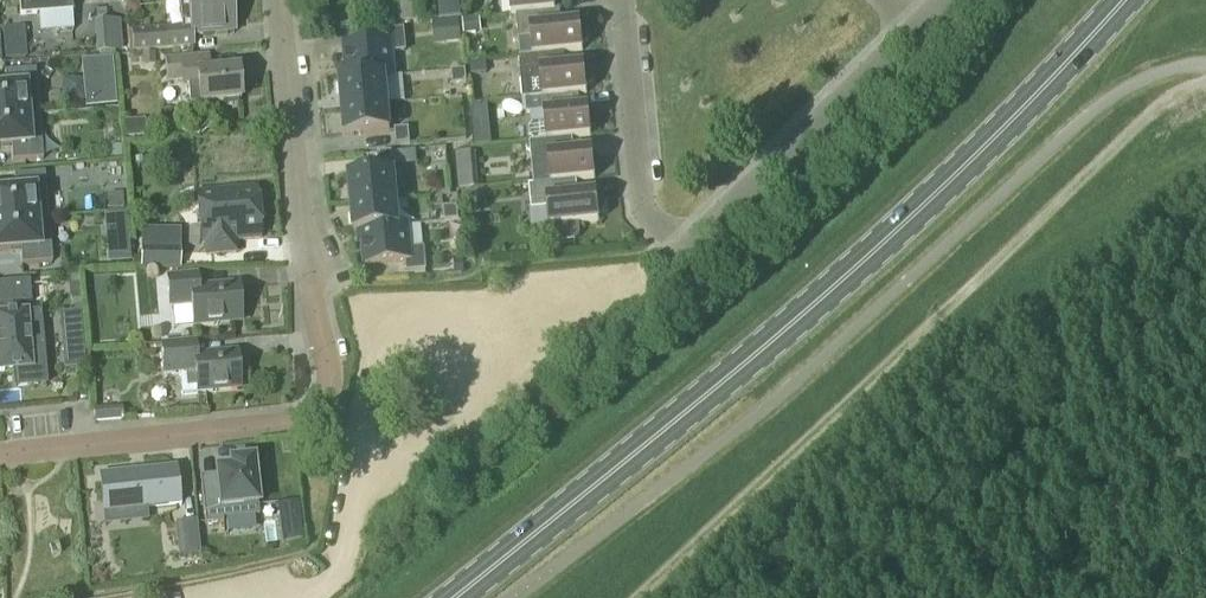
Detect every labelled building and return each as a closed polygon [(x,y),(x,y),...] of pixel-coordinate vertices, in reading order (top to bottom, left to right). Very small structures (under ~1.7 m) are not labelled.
[(21,16),(71,12),(70,0),(20,0),(21,16)] [(180,27),(132,31),(133,50),(192,45),(191,36),(233,32),(231,0),(178,0),(180,27)] [(420,2),(420,0),(384,0),(387,25),(423,20),(422,15),(420,2)] [(420,2),(422,15),(435,14),(433,0),(420,2)] [(510,15),(515,14),(530,13),(549,11),(554,10),(554,3),(555,3),(558,1),(559,0),(509,0),(510,15)] [(125,5),(126,16),(135,16),(138,11),(137,3),(125,4),(125,5)] [(530,13),(515,14),(519,56),(532,55),(532,56),(553,54),(582,51),(581,43),(582,43),(586,41),(587,38),(587,34),(585,31),(580,30),(579,22),(550,25),(549,11),(530,13)] [(463,22),(465,35),(480,33),(479,20),(463,22)] [(119,21),(94,23),(96,54),(121,52),(119,21)] [(433,24),(435,46),(461,44),(459,22),(433,24)] [(344,81),(384,77),(394,76),(392,53),(405,52),(403,31),(385,32),(386,42),(343,46),(346,68),(343,69),(344,81)] [(155,51),(143,51),(144,64),(156,63),(155,51)] [(519,56),(518,56),(522,99),(542,97),(542,98),(557,96),(586,93),(585,86),(587,86),(590,84),(592,80),(591,77),(589,74),(585,72),(584,72),(583,64),(555,67),(553,54),(532,56),(532,55),(519,56)] [(110,56),(80,59),(82,75),(112,72),(110,56)] [(181,80),(181,81),(187,80),(190,104),(240,99),(237,69),(209,72),(208,57),(165,61),(167,81),(181,80)] [(470,64),(471,75),(486,74),(485,62),(470,64)] [(38,116),(34,71),(4,74),(5,89),(0,89),(0,119),(38,116)] [(466,87),(465,73),(451,74),(452,88),(466,87)] [(387,105),(384,77),(344,81),(340,81),(342,109),(387,105)] [(542,97),(522,99),(523,113),(530,113),(532,125),(528,128),(529,138),(533,141),(533,142),(561,139),(590,136),(587,107),(580,108),(559,110),(557,96),(542,98),(542,97)] [(387,105),(342,109),(345,137),(390,132),(387,105)] [(38,116),(0,119),(0,149),(10,148),(11,163),(42,160),(38,116)] [(489,129),(474,131),(475,147),(490,146),(489,129)] [(394,131),(396,147),(410,145),(408,130),(394,131)] [(154,143),(154,131),(132,133),(132,144),(154,143)] [(533,141),(529,142),(533,184),(550,183),(566,181),(594,179),(592,150),(563,152),(561,139),(533,142),(533,141)] [(120,146),(110,148),(112,160),(122,159),(120,146)] [(377,153),(378,172),(393,171),(391,152),(377,153)] [(455,159),(456,168),(470,167),(469,158),(455,159)] [(351,205),(396,201),(393,173),(349,178),(351,205)] [(47,219),(43,174),(12,177),(14,192),(0,193),(0,223),(47,219)] [(533,184),(528,185),(530,210),(547,208),(549,226),(556,225),(557,238),(563,242),(575,241),(579,235),(578,223),(598,221),(598,214),(599,213),(602,212),(604,208),(604,204),(601,201),(598,200),(596,200),(596,192),(577,194),(567,195),(566,181),(550,183),(533,184)] [(196,193),(200,243),(203,243),(204,255),(235,253),(234,239),(259,237),(254,188),(196,193)] [(460,194),(461,209),(481,208),(480,193),(460,194)] [(399,229),(396,201),(351,205),(354,233),(358,233),(399,229)] [(457,220),(456,206),(442,208),(443,222),(457,220)] [(127,215),(106,217),(110,264),(132,262),(127,215)] [(47,219),(0,223),(0,252),(19,251),(20,266),(51,263),(47,219)] [(399,229),(358,233),(359,245),(362,244),(364,267),(406,263),(407,273),(426,271),(424,250),(410,251),(408,228),(403,229),(399,229)] [(141,248),(140,268),(180,269),(180,249),(141,248)] [(452,252),(453,274),(465,273),(463,252),(452,252)] [(166,275),(168,305),(189,304),(191,326),(215,325),(215,322),(238,321),(236,288),(196,290),(195,274),(166,275)] [(28,282),(0,284),(0,306),(4,306),(5,315),(0,316),(0,371),(30,369),(29,350),(43,349),(39,312),(11,315),(10,305),(30,303),(28,282)] [(79,313),(60,315),(62,332),(81,330),(79,313)] [(196,357),(195,343),(162,345),(163,375),(180,374),(181,397),(235,392),(233,354),(196,357)] [(94,410),(95,422),(110,420),(109,409),(94,410)] [(258,517),(253,461),(249,462),(249,457),(233,458),(233,463),(230,463),(230,471),(215,472),(218,491),(201,493),(205,526),(223,524),(223,520),(258,517)] [(146,508),(180,504),(177,468),(101,476),(105,511),(105,512),(146,508)] [(197,522),(175,524),(179,557),(200,555),(197,522)]
